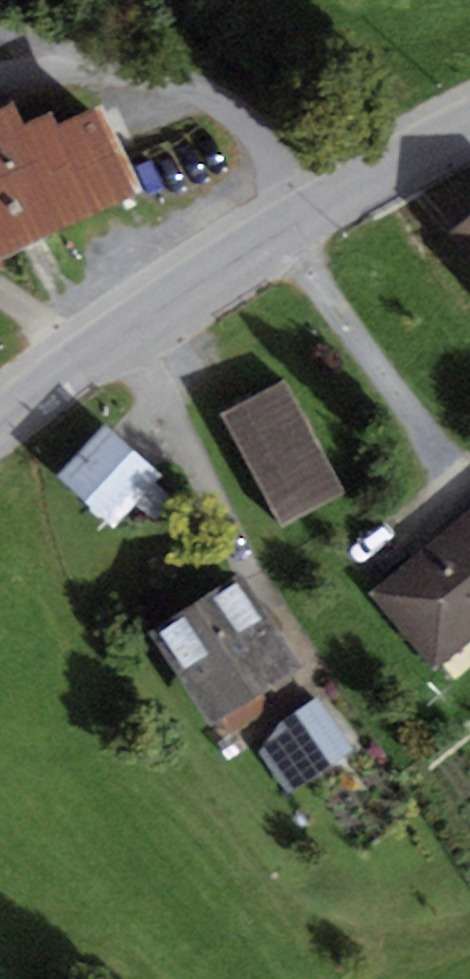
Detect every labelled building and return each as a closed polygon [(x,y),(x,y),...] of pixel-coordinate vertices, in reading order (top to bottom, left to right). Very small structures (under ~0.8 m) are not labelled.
[(0,107),(0,253),(135,190),(96,106),(58,124),(52,111),(23,124),(12,101),(0,107)] [(447,232),(469,259),(469,213),(447,232)] [(286,381),(222,415),(282,526),(346,492),(286,381)] [(106,425),(60,475),(115,526),(161,475),(106,425)] [(369,592),(434,671),(469,641),(469,509),(369,592)] [(241,573),(150,632),(211,727),(222,720),(231,734),(272,707),(263,692),(303,667),(241,573)] [(355,749),(319,697),(282,722),(318,774),(355,749)] [(318,774),(282,722),(259,754),(288,794),(318,774)]
